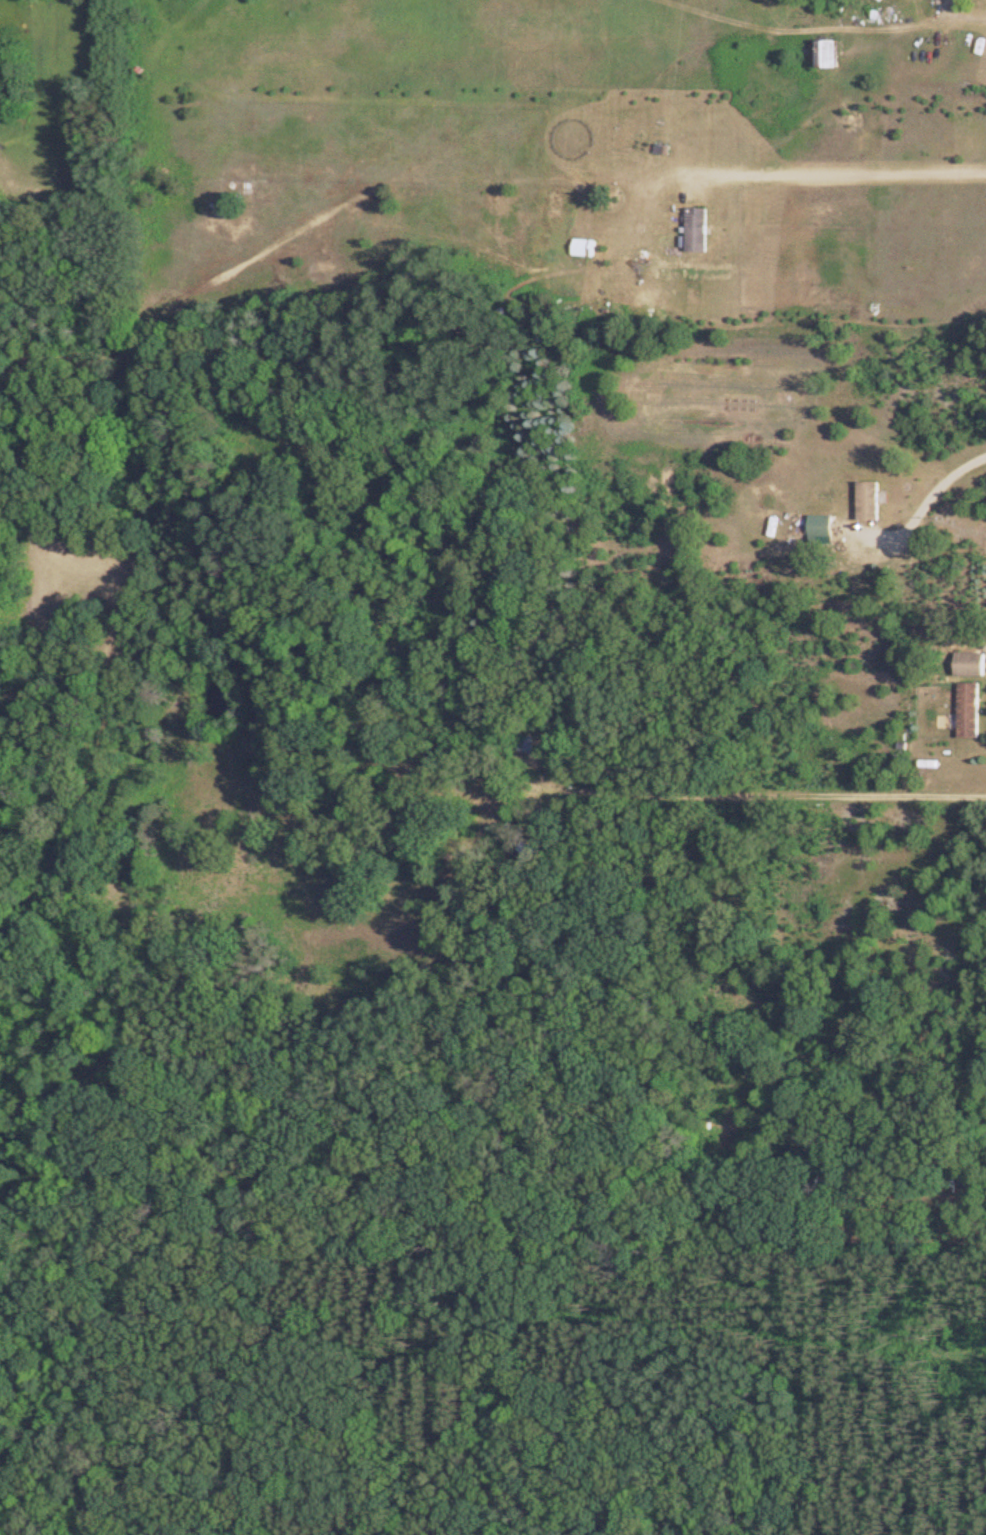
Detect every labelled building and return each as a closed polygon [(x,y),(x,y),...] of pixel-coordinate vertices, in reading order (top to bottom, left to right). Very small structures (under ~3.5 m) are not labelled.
[(812,67),(831,67),(831,41),(812,41),(812,67)] [(706,252),(706,208),(684,208),(684,252),(706,252)] [(594,257),(594,240),(571,240),(571,257),(594,257)] [(855,521),(875,521),(876,482),(855,482),(855,521)] [(951,677),(982,677),(982,654),(951,654),(951,677)] [(955,739),(977,739),(977,683),(955,683),(955,739)]
